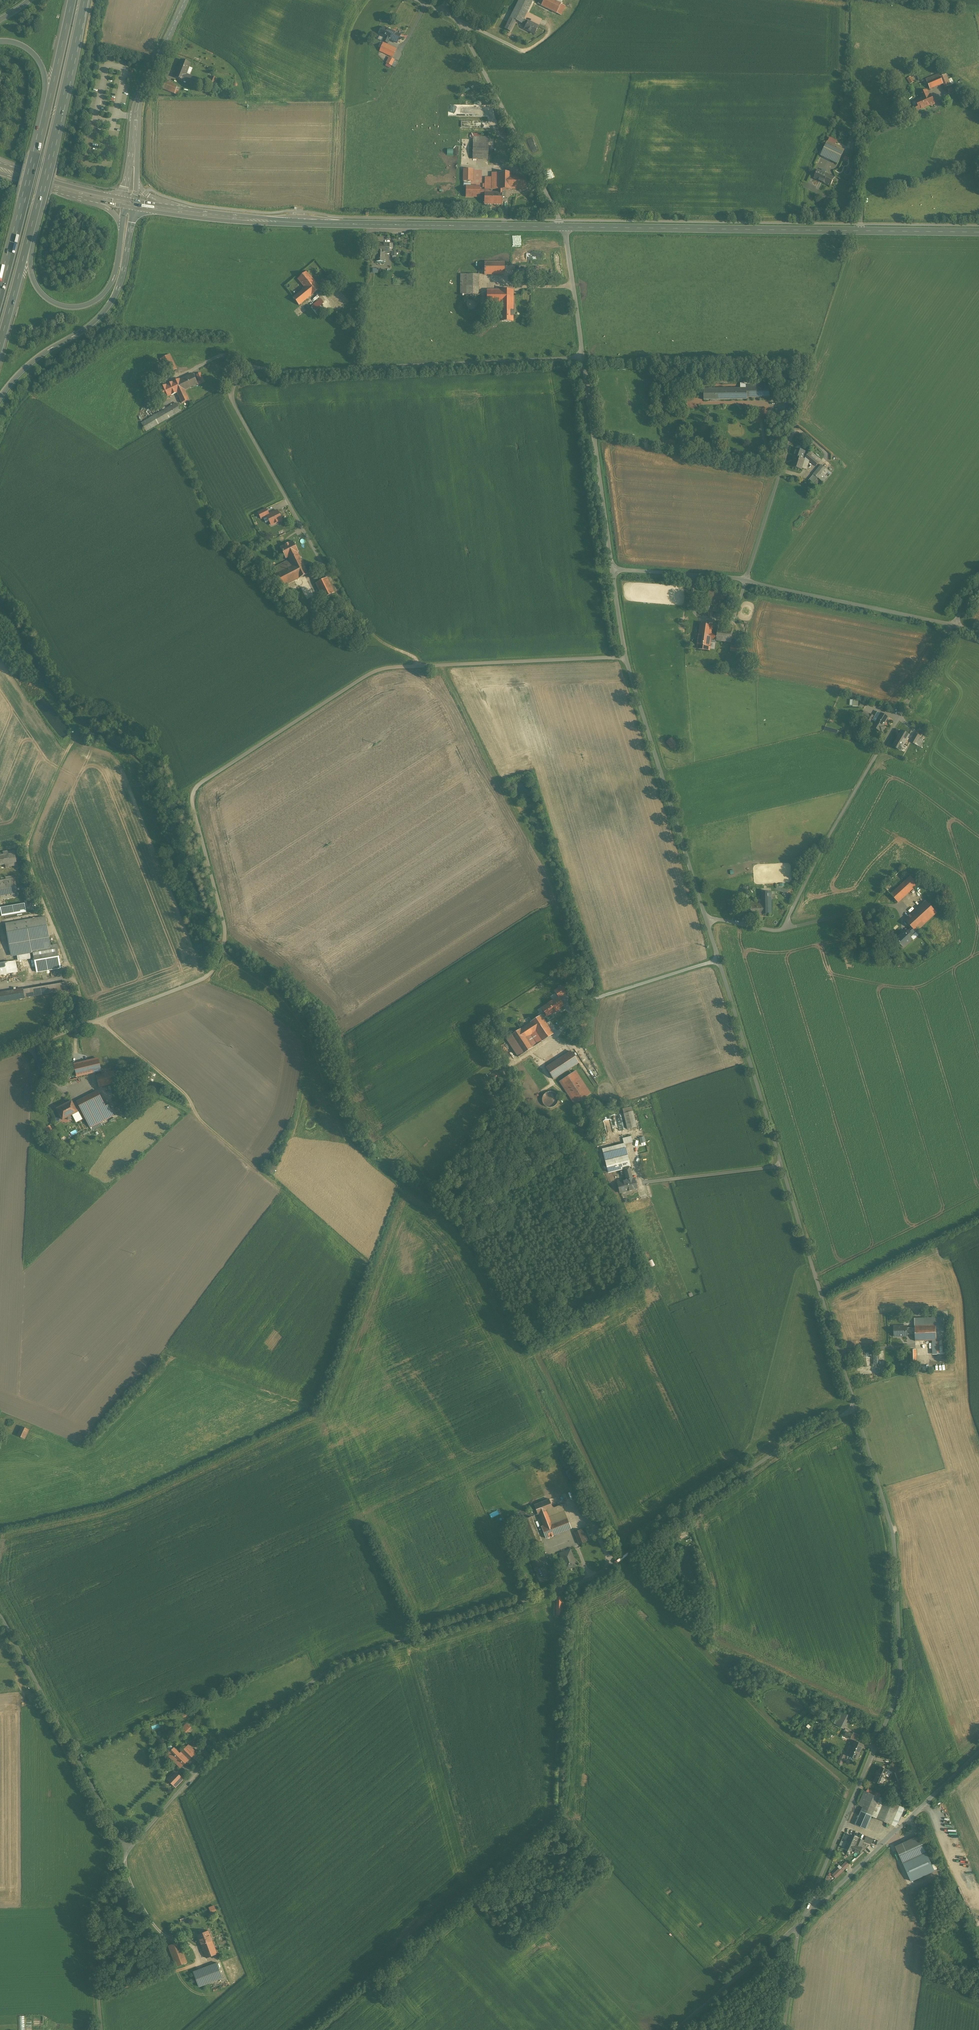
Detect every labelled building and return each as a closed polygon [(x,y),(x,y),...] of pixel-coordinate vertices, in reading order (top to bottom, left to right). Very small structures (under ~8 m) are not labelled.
[(505,29),(510,32),(515,21),(521,23),(523,20),(532,1),(530,0),(520,0),(505,29)] [(538,4),(561,16),(565,7),(552,0),(540,0),(538,4)] [(523,20),(521,23),(526,26),(524,29),(534,34),(538,26),(528,21),(528,22),(523,20)] [(400,35),(383,28),(379,36),(384,38),(383,41),(388,43),(389,40),(397,43),(400,35)] [(396,49),(383,43),(381,48),(380,51),(392,57),(396,49)] [(394,60),(389,58),(386,63),(391,66),(394,60)] [(177,71),(186,74),(190,64),(182,60),(177,71)] [(197,79),(186,74),(177,71),(175,77),(194,85),(197,79)] [(939,74),(926,80),(930,89),(943,84),(940,77),(939,74)] [(946,74),(940,77),(943,84),(945,88),(947,87),(948,89),(952,87),(951,85),(951,86),(946,74)] [(219,79),(210,76),(208,83),(217,86),(219,79)] [(179,87),(162,80),(159,88),(176,95),(179,87)] [(917,111),(930,105),(932,105),(933,105),(934,102),(934,100),(932,100),(930,95),(929,95),(927,91),(920,94),(922,98),(916,101),(918,105),(915,106),(917,111)] [(473,137),(472,159),(488,159),(488,138),(473,137)] [(828,142),(821,156),(837,164),(844,150),(828,142)] [(473,170),(463,170),(463,182),(473,182),(473,170)] [(818,170),(814,179),(830,186),(834,178),(825,174),(826,171),(822,170),(821,172),(818,170)] [(485,187),(485,189),(498,189),(502,189),(511,190),(511,189),(532,189),(532,176),(511,176),(511,173),(492,173),(492,177),(485,177),(485,184),(483,184),(483,187),(485,187)] [(485,192),(485,190),(479,190),(479,186),(466,186),(466,197),(479,197),(479,194),(484,194),(484,192),(485,192)] [(485,192),(484,192),(484,194),(484,205),(502,205),(502,193),(502,189),(498,189),(498,193),(492,193),(492,190),(485,190),(485,192)] [(393,244),(376,244),(376,262),(384,262),(384,253),(389,253),(389,249),(392,249),(393,244)] [(484,263),(484,275),(504,275),(504,263),(484,263)] [(306,272),(297,279),(305,288),(306,290),(315,282),(306,272)] [(460,295),(479,295),(479,274),(460,274),(460,295)] [(306,290),(305,288),(293,298),(299,305),(311,295),(311,296),(320,288),(315,282),(306,290)] [(500,290),(487,290),(487,304),(500,304),(500,306),(513,306),(513,290),(500,290)] [(466,299),(465,300),(464,301),(464,302),(464,303),(464,305),(464,306),(464,307),(465,308),(466,309),(467,310),(469,310),(470,310),(471,310),(472,310),(474,309),(475,309),(475,308),(476,306),(476,305),(477,304),(476,303),(476,301),(475,300),(474,299),(473,298),(472,298),(471,298),(470,297),(468,298),(467,298),(466,299)] [(320,299),(312,305),(315,309),(323,302),(320,299)] [(513,306),(500,306),(500,322),(513,322),(513,306)] [(170,354),(159,359),(166,374),(177,369),(170,354)] [(201,373),(196,375),(200,383),(205,381),(201,373)] [(193,374),(180,380),(183,387),(184,389),(190,386),(190,387),(197,384),(193,374)] [(176,390),(183,387),(180,380),(179,379),(157,389),(162,400),(177,393),(176,390)] [(746,388),(704,389),(704,400),(747,400),(747,396),(760,396),(760,390),(770,389),(770,384),(746,384),(746,388)] [(184,389),(183,387),(176,390),(177,393),(182,403),(189,400),(184,389)] [(176,403),(141,423),(146,431),(181,411),(176,403)] [(795,457),(792,467),(801,470),(805,459),(803,458),(804,452),(796,449),(793,456),(795,457)] [(810,451),(805,457),(816,466),(821,460),(810,451)] [(267,516),(269,515),(266,509),(258,513),(261,519),(267,516)] [(269,515),(267,516),(271,524),(274,523),(275,524),(279,522),(278,521),(281,519),(282,518),(281,517),(280,516),(277,510),(273,513),(272,512),(271,513),(271,514),(269,515)] [(289,560),(292,564),(301,559),(297,552),(298,552),(292,542),(281,547),(286,558),(288,557),(289,560)] [(292,564),(289,560),(273,569),(282,587),(308,574),(301,559),(292,564)] [(327,578),(316,583),(323,598),(334,593),(327,578)] [(700,625),(698,638),(703,639),(703,640),(711,641),(711,639),(717,640),(731,642),(733,629),(718,627),(717,635),(712,634),(713,626),(700,625)] [(698,638),(697,649),(710,650),(711,641),(703,640),(703,639),(698,638)] [(731,646),(731,651),(741,652),(742,640),(736,639),(735,646),(731,646)] [(864,711),(861,717),(870,722),(874,717),(864,711)] [(876,723),(873,727),(882,733),(885,727),(883,726),(888,718),(881,714),(876,722),(876,723)] [(919,729),(911,742),(919,747),(923,740),(919,738),(923,731),(919,729)] [(897,740),(904,744),(909,735),(902,731),(897,740)] [(671,738),(666,742),(671,749),(676,745),(671,738)] [(0,852),(0,863),(13,861),(11,850),(0,852)] [(883,887),(890,894),(910,876),(903,868),(883,887)] [(0,877),(0,885),(2,898),(21,894),(17,874),(0,877)] [(910,876),(890,894),(898,902),(918,884),(910,876)] [(762,892),(762,903),(771,902),(771,892),(762,892)] [(926,901),(905,920),(912,928),(916,932),(916,933),(919,930),(918,930),(937,913),(926,901)] [(762,904),(751,904),(752,914),(763,914),(763,915),(772,914),(771,902),(762,903),(762,904)] [(24,904),(0,908),(2,916),(26,912),(24,904)] [(6,923),(7,933),(8,933),(11,952),(12,952),(13,956),(33,952),(36,972),(60,968),(56,944),(50,945),(45,917),(6,923)] [(912,928),(906,933),(910,938),(916,932),(912,928)] [(906,933),(905,932),(897,940),(903,947),(907,943),(908,943),(912,939),(910,938),(906,933)] [(0,963),(0,975),(16,972),(14,961),(0,963)] [(23,992),(25,998),(69,990),(68,984),(23,992)] [(23,989),(0,993),(0,1002),(25,998),(23,992),(23,989)] [(533,1025),(543,1019),(532,1002),(522,1009),(528,1018),(527,1018),(529,1021),(530,1021),(531,1023),(533,1025)] [(520,1029),(506,1038),(518,1057),(553,1034),(543,1019),(533,1025),(531,1023),(521,1029),(520,1029)] [(79,1046),(80,1047),(80,1048),(81,1049),(82,1050),(83,1050),(84,1051),(86,1051),(87,1051),(88,1051),(89,1050),(90,1050),(91,1049),(92,1048),(93,1047),(93,1046),(94,1045),(94,1043),(94,1042),(93,1041),(93,1040),(92,1039),(91,1038),(90,1037),(89,1037),(88,1036),(87,1036),(85,1036),(84,1037),(83,1037),(82,1038),(81,1039),(80,1040),(80,1041),(79,1042),(79,1043),(79,1044),(79,1046)] [(553,1079),(578,1063),(571,1051),(546,1068),(553,1079)] [(101,1070),(98,1059),(75,1064),(77,1076),(101,1070)] [(114,1071),(96,1075),(99,1087),(117,1083),(114,1071)] [(575,1104),(590,1094),(575,1071),(560,1081),(575,1104)] [(494,1073),(482,1081),(486,1086),(498,1078),(494,1073)] [(98,1091),(74,1103),(78,1111),(82,1119),(85,1117),(90,1127),(107,1118),(107,1117),(113,1114),(108,1105),(105,1107),(98,1091)] [(543,1097),(542,1098),(542,1099),(542,1101),(543,1102),(543,1104),(544,1105),(545,1106),(546,1107),(548,1107),(549,1107),(551,1107),(552,1107),(553,1107),(555,1106),(556,1105),(557,1104),(557,1102),(558,1101),(558,1100),(558,1098),(557,1097),(557,1095),(556,1094),(555,1093),(554,1093),(552,1092),(551,1092),(549,1092),(548,1092),(547,1092),(545,1093),(544,1094),(543,1095),(543,1097)] [(123,1097),(113,1097),(113,1105),(124,1105),(123,1097)] [(72,1101),(57,1109),(63,1120),(77,1112),(78,1111),(74,1103),(73,1104),(72,1101)] [(623,1109),(627,1129),(636,1127),(631,1107),(623,1109)] [(623,1139),(624,1145),(633,1142),(631,1136),(623,1139)] [(629,1167),(630,1167),(624,1144),(603,1150),(609,1173),(624,1169),(629,1167)] [(627,1180),(617,1183),(620,1193),(637,1188),(635,1178),(632,1179),(627,1180)] [(915,1334),(915,1341),(932,1340),(932,1354),(945,1353),(944,1315),(914,1317),(915,1327),(915,1334)] [(915,1334),(915,1327),(907,1328),(907,1326),(894,1327),(894,1336),(907,1336),(907,1334),(915,1334)] [(22,1427),(18,1436),(24,1439),(29,1430),(22,1427)] [(539,1514),(543,1526),(552,1522),(547,1511),(553,1508),(549,1499),(534,1505),(538,1514),(539,1514)] [(571,1529),(566,1517),(552,1522),(543,1526),(541,1526),(546,1538),(571,1529)] [(574,1532),(579,1544),(588,1540),(583,1528),(574,1532)] [(563,1563),(566,1570),(576,1566),(570,1550),(562,1553),(565,1563),(563,1563)] [(536,1570),(542,1568),(538,1556),(530,1559),(535,1570),(536,1570)] [(542,1568),(536,1570),(541,1582),(550,1579),(545,1566),(542,1568)] [(187,1723),(182,1728),(186,1732),(191,1727),(187,1723)] [(863,1744),(855,1741),(849,1755),(858,1759),(860,1754),(859,1753),(863,1744)] [(187,1746),(181,1752),(189,1760),(194,1754),(187,1746)] [(174,1748),(167,1754),(181,1768),(189,1760),(181,1752),(180,1753),(174,1748)] [(896,1758),(889,1766),(896,1772),(895,1772),(899,1783),(904,1781),(896,1758)] [(888,1770),(881,1767),(879,1771),(877,1770),(876,1774),(877,1775),(874,1781),(882,1784),(888,1770)] [(174,1772),(168,1779),(176,1787),(183,1780),(174,1772)] [(885,1799),(864,1791),(858,1805),(863,1807),(855,1824),(866,1829),(872,1816),(877,1818),(885,1799)] [(899,1806),(885,1800),(877,1818),(891,1824),(899,1806)] [(856,1845),(859,1838),(851,1835),(845,1848),(853,1851),(860,1854),(862,1848),(861,1847),(856,1845)] [(919,1836),(895,1847),(903,1862),(926,1852),(919,1836)] [(926,1852),(903,1862),(912,1882),(935,1871),(926,1852)] [(846,1862),(833,1874),(836,1877),(849,1865),(846,1862)] [(208,1930),(197,1935),(206,1959),(217,1954),(208,1930)] [(179,1942),(168,1946),(176,1967),(187,1963),(179,1942)] [(217,1963),(193,1972),(199,1988),(222,1980),(217,1963)]
